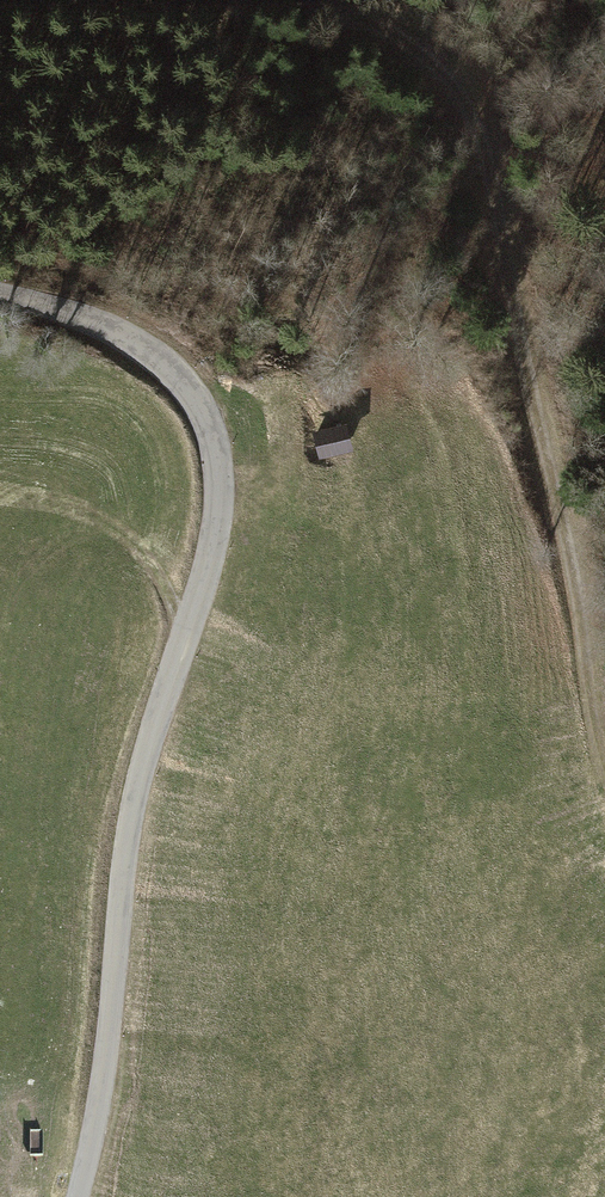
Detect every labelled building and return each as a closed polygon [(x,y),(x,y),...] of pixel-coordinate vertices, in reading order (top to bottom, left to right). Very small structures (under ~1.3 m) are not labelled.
[(348,420),(314,430),(321,456),(356,446),(348,420)]
